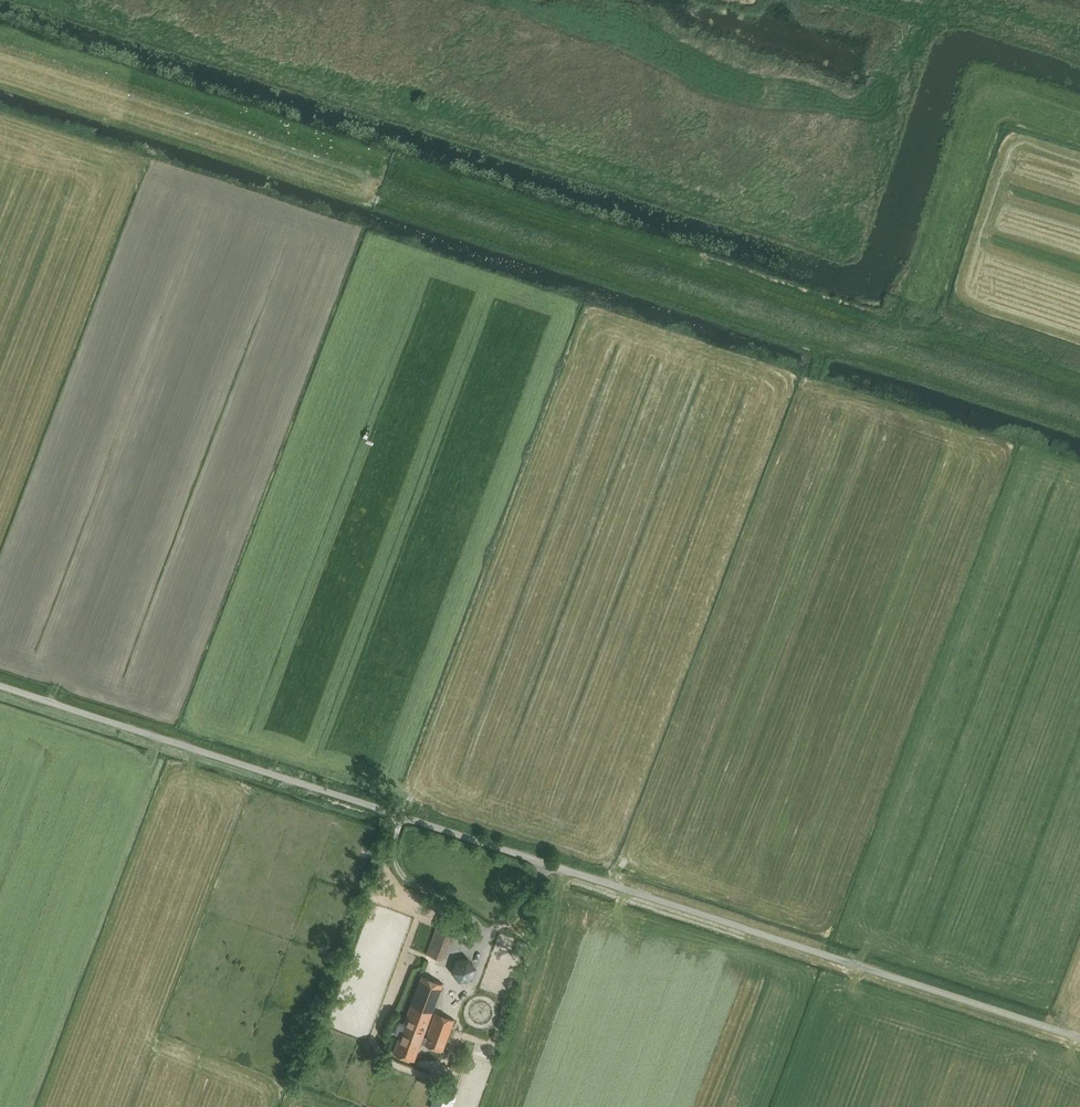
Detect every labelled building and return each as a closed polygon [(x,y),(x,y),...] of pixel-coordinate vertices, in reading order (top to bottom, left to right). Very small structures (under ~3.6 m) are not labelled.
[(426,954),(442,960),(451,935),(436,929),(426,954)] [(456,960),(452,972),(460,981),(471,979),(476,967),(468,958),(456,960)] [(422,976),(404,1024),(400,1023),(398,1024),(395,1032),(396,1034),(400,1035),(393,1053),(414,1061),(421,1043),(442,1051),(454,1020),(436,1013),(426,1038),(423,1037),(443,983),(422,976)] [(460,1060),(454,1058),(450,1069),(456,1071),(460,1060)]
